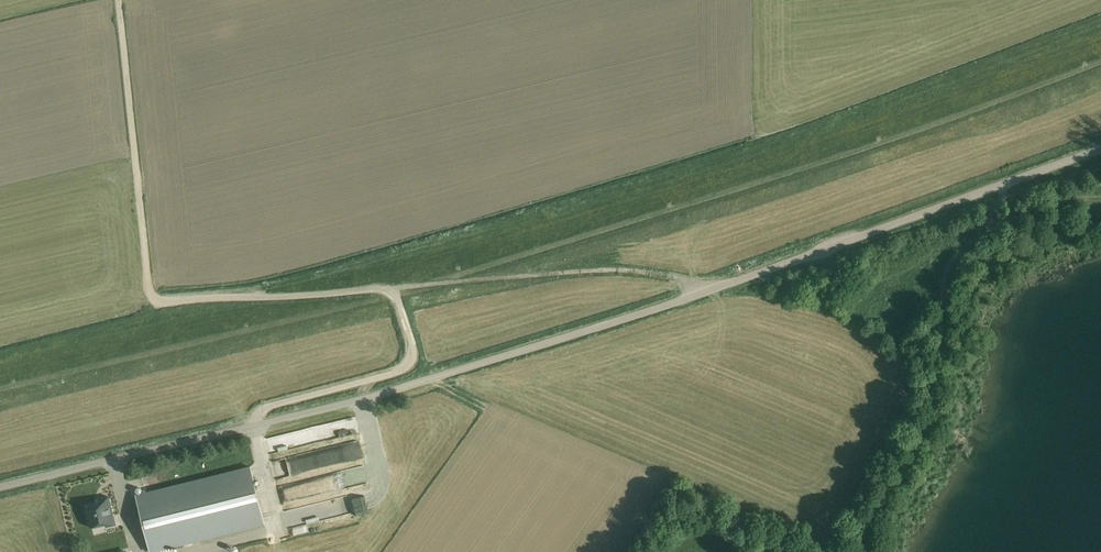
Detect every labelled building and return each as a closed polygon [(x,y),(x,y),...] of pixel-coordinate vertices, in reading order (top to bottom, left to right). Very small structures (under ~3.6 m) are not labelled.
[(318,429),(266,439),(269,451),(320,440),(318,429)] [(280,473),(282,482),(347,466),(345,462),(357,459),(353,445),(273,464),(274,468),(273,468),(275,474),(280,473)] [(265,523),(253,477),(250,467),(136,495),(150,551),(265,523)] [(304,481),(306,494),(350,487),(349,477),(356,476),(357,482),(364,481),(362,471),(304,481)] [(116,524),(112,507),(109,496),(99,499),(100,502),(85,506),(90,527),(105,524),(106,527),(116,524)]
